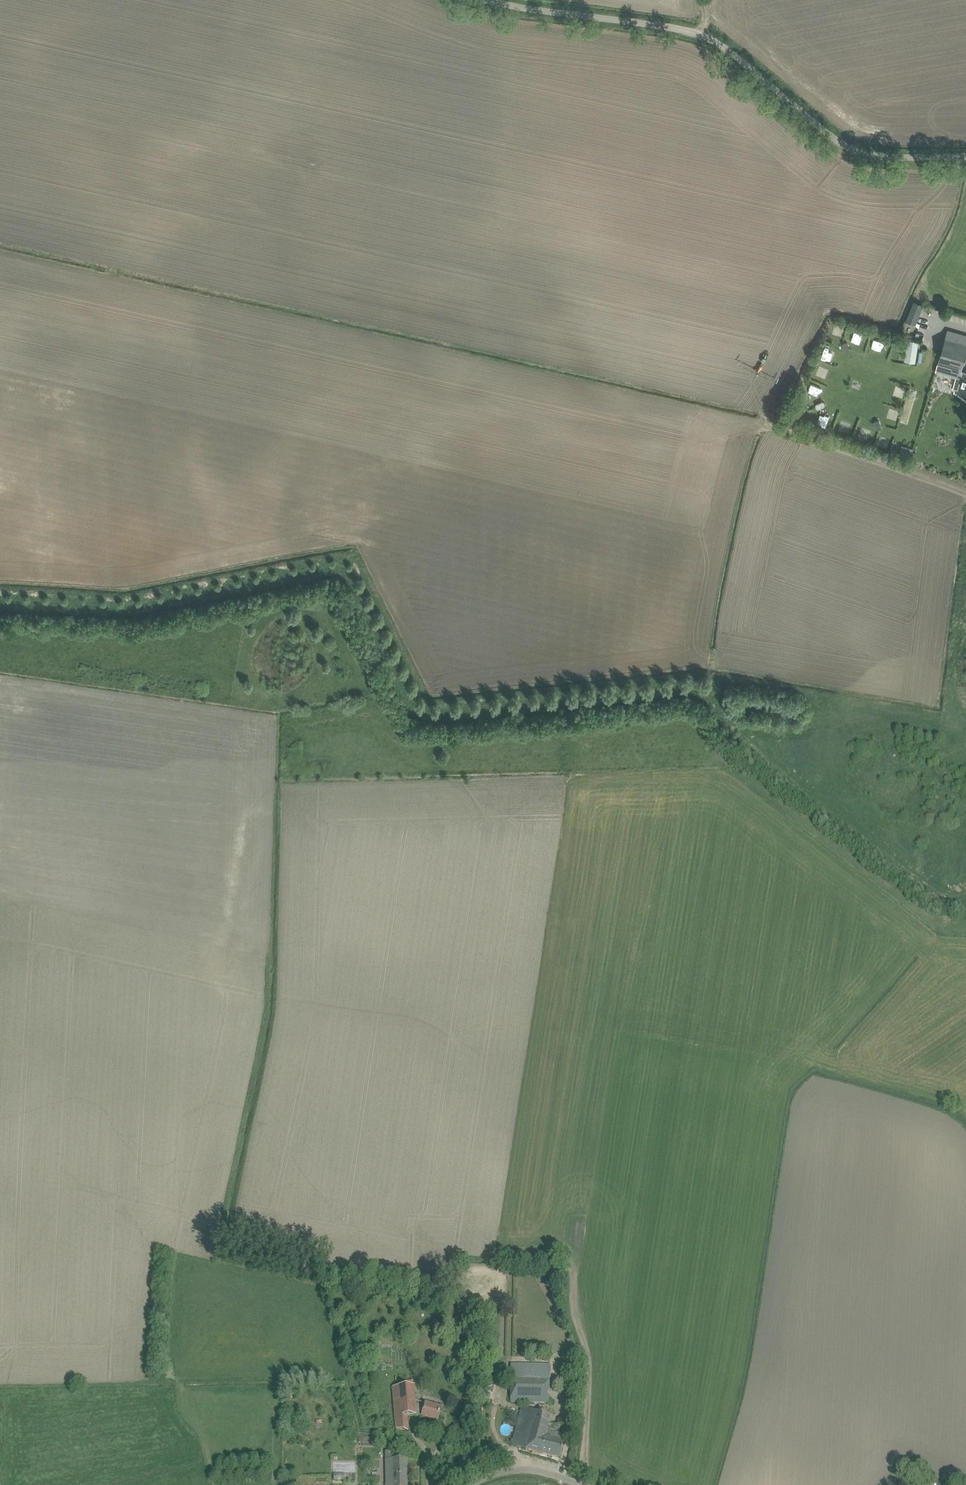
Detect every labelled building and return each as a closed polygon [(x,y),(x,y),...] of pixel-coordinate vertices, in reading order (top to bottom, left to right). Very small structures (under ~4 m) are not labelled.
[(916,324),(924,304),(916,301),(908,321),(916,324)] [(947,330),(938,361),(962,368),(965,355),(965,335),(947,330)] [(909,338),(905,360),(915,362),(919,340),(909,338)] [(936,370),(958,377),(961,378),(958,388),(960,389),(959,394),(965,395),(965,371),(965,370),(965,371),(962,370),(962,368),(938,361),(936,370)] [(549,1375),(549,1365),(511,1364),(510,1403),(549,1403),(549,1391),(550,1391),(551,1375),(549,1375)] [(437,1421),(441,1408),(415,1400),(413,1386),(412,1380),(402,1381),(403,1387),(391,1388),(393,1416),(416,1415),(437,1421)] [(548,1431),(550,1424),(547,1423),(549,1414),(522,1407),(512,1445),(559,1458),(565,1435),(548,1431)] [(406,1459),(385,1460),(386,1484),(406,1484),(406,1459)]
